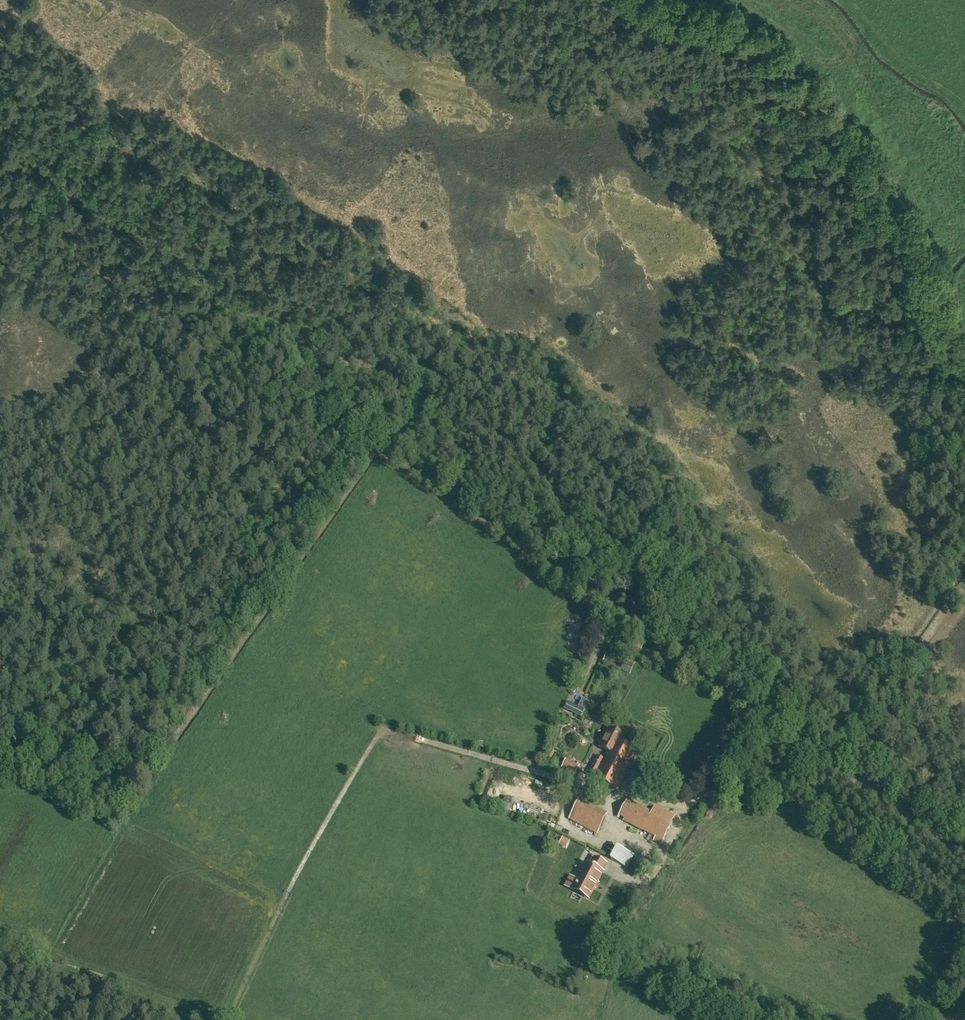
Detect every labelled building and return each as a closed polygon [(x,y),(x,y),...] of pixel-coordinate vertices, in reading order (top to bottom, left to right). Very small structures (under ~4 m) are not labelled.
[(643,648),(645,643),(625,634),(623,639),(643,648)] [(673,664),(668,671),(677,676),(681,669),(673,664)] [(578,675),(572,688),(577,690),(583,677),(578,675)] [(619,743),(620,743),(624,735),(609,727),(604,736),(603,736),(602,736),(601,736),(600,736),(599,737),(598,738),(598,739),(598,740),(598,741),(598,742),(599,742),(599,743),(600,743),(598,747),(608,751),(605,755),(615,760),(617,755),(614,754),(619,743)] [(636,751),(620,743),(619,743),(614,754),(617,755),(615,760),(605,755),(603,759),(596,756),(586,774),(594,777),(594,778),(616,789),(636,751)] [(550,760),(555,751),(551,749),(546,758),(550,760)] [(579,765),(567,758),(563,767),(575,773),(579,765)] [(626,815),(624,820),(663,839),(673,820),(628,798),(619,817),(622,813),(626,815)] [(605,819),(590,811),(583,825),(597,833),(605,819)] [(633,854),(618,846),(611,859),(627,867),(633,854)] [(589,865),(586,863),(581,873),(587,876),(583,883),(579,881),(574,890),(589,898),(602,872),(601,872),(606,864),(595,858),(594,861),(592,860),(589,865)] [(605,945),(609,948),(612,943),(613,941),(618,933),(608,928),(603,938),(607,941),(605,945)]
